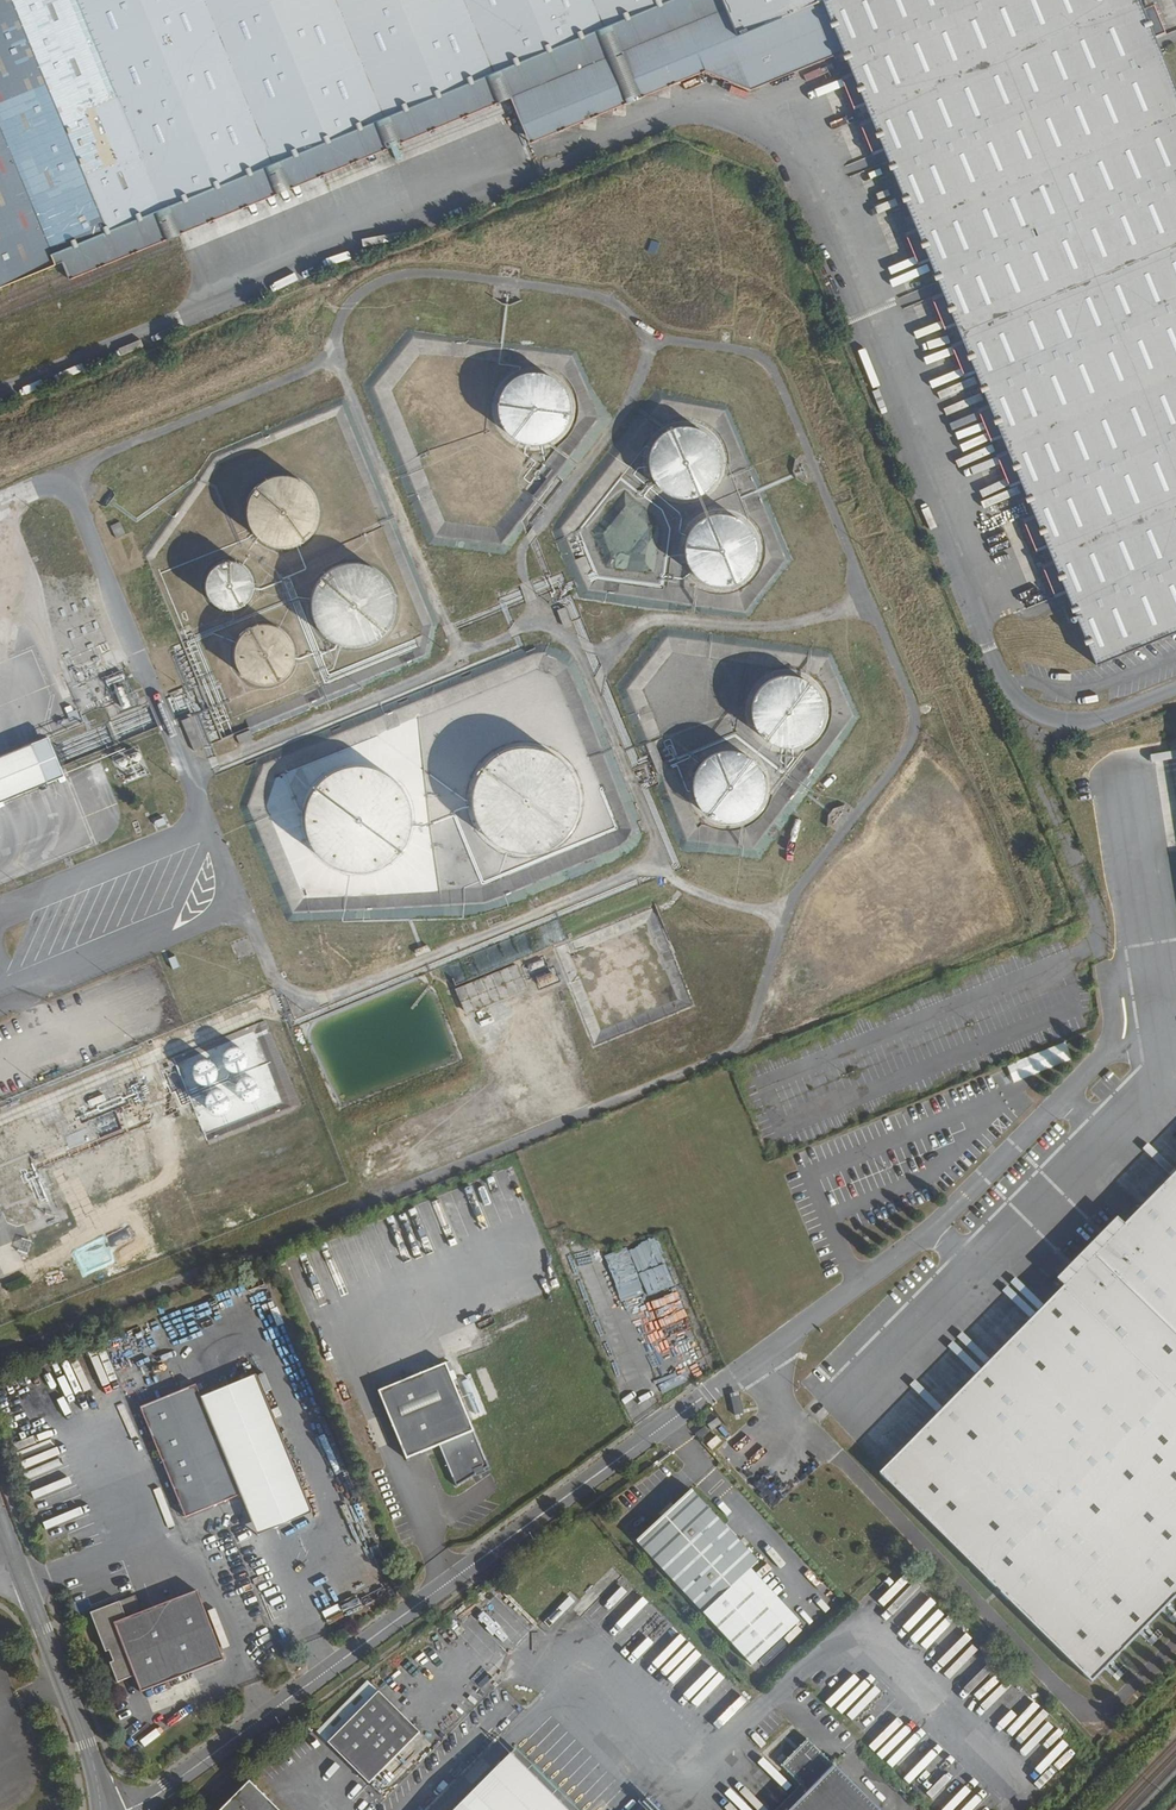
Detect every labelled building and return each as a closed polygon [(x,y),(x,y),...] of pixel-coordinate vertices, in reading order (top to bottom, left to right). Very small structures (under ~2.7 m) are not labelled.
[(60,268),(57,259),(64,256),(357,136),(502,76),(686,0),(0,0),(0,293),(60,268)] [(513,102),(531,149),(643,104),(707,77),(741,91),(752,93),(845,55),(825,6),(740,40),(724,0),(686,0),(502,76),(513,102)] [(740,40),(825,6),(845,55),(853,76),(866,108),(871,120),(885,153),(942,294),(955,325),(961,340),(974,372),(987,403),(1000,435),(1005,449),(1019,482),(1032,512),(1044,544),(1050,558),(1063,589),(1093,662),(1175,628),(1175,90),(1157,45),(1144,13),(1138,0),(724,0),(740,40)] [(1155,8),(1144,13),(1157,45),(1167,40),(1155,8)] [(357,136),(64,256),(74,282),(246,212),(513,102),(502,76),(357,136)] [(866,108),(853,76),(841,81),(854,113),(866,108)] [(885,153),(871,120),(860,126),(873,158),(885,153)] [(955,325),(942,294),(930,299),(942,330),(955,325)] [(974,372),(961,340),(949,344),(962,378),(974,372)] [(550,379),(543,376),(539,375),(535,374),(528,374),(520,376),(513,379),(507,384),(505,386),(500,393),(497,400),(496,407),(496,415),(498,422),(502,429),(506,435),(512,439),(515,441),(523,444),(530,445),(538,445),(545,443),(548,441),(552,439),(558,434),(562,428),(565,421),(567,414),(568,410),(567,403),(565,396),(561,389),(556,383),(550,379)] [(1000,435),(987,403),(975,410),(988,440),(1000,435)] [(706,433),(700,429),(697,428),(690,426),(682,426),(675,427),(668,429),(662,433),(657,438),(654,441),(651,448),(649,455),(648,462),(649,469),(651,476),(655,483),(659,488),(665,493),(672,496),(675,497),(683,498),(690,498),(697,496),(704,493),(709,488),(714,483),(718,476),(720,469),(721,462),(720,455),(718,448),(716,444),(712,438),(706,433)] [(1019,482),(1005,449),(994,454),(1007,486),(1019,482)] [(301,480),(295,477),(292,476),(285,475),(279,476),(273,477),(267,479),(259,485),(254,490),(251,495),(248,501),(247,508),(247,514),(249,523),(251,529),(255,535),(260,539),(268,545),(274,547),(280,548),(287,548),(293,547),(302,543),(307,540),(312,535),(315,530),(318,524),(320,518),(320,511),(320,505),(316,496),(313,490),(306,483),(301,480)] [(1044,544),(1032,512),(1020,518),(1033,550),(1044,544)] [(739,520),(732,517),(729,516),(725,515),(717,515),(710,517),(703,520),(697,524),(692,529),(688,536),(685,543),(685,547),(684,554),(686,561),(689,568),(693,575),(698,580),(704,584),(712,587),(719,588),(726,588),(734,586),(741,582),(744,580),(749,575),(753,569),(756,562),(758,554),(757,547),(756,540),(753,533),(750,530),(745,524),(739,520)] [(116,539),(125,534),(120,521),(110,526),(116,539)] [(1063,589),(1050,558),(1039,563),(1052,595),(1063,589)] [(383,570),(376,566),(373,564),(365,561),(358,560),(354,560),(346,561),(338,563),(331,567),(325,571),(320,577),(315,584),(314,587),(311,595),(311,603),(311,610),(312,614),(314,622),(318,628),(323,634),(329,640),(336,643),(343,646),(351,647),(359,647),(367,646),(374,643),(381,639),(386,633),(391,627),(393,624),(396,617),(398,609),(398,601),(397,593),(394,586),(393,582),(388,576),(383,570)] [(238,562),(236,562),(233,561),(227,561),(225,561),(219,563),(215,566),(211,570),(207,574),(205,582),(204,587),(205,593),(206,595),(209,600),(211,602),(215,606),(219,609),(225,610),(227,611),(233,611),(238,609),(243,607),(247,603),(251,599),(254,591),(254,589),(254,583),(253,578),(251,573),(247,568),(243,565),(238,562)] [(256,627),(250,630),(247,632),(242,636),(238,641),(237,644),(235,651),(235,657),(235,664),(238,670),(239,673),(241,676),(246,680),(252,684),(258,686),(261,687),(268,687),(274,685),(281,683),(283,681),(288,677),(292,671),(295,665),(295,662),(296,655),(295,649),(293,642),(289,637),(287,634),(282,630),(276,627),(269,626),(262,626),(256,627)] [(813,687),(807,682),(804,680),(797,677),(793,677),(785,676),(778,677),(771,680),(764,684),(759,690),(757,693),(753,700),(752,703),(751,711),(752,719),(754,726),(757,733),(762,739),(769,743),(776,746),(783,748),(791,748),(798,747),(805,743),(812,739),(814,736),(819,730),(822,723),(823,715),(823,708),(822,704),(821,700),(818,693),(813,687)] [(51,731),(0,752),(0,798),(67,771),(51,731)] [(556,756),(549,752),(545,750),(541,749),(534,747),(526,747),(517,747),(506,750),(498,754),(489,761),(486,764),(481,770),(477,777),(475,781),(473,788),(472,792),(471,800),(472,808),(472,812),(475,820),(478,827),(480,831),(488,840),(495,845),(505,851),(513,853),(521,855),(525,855),(533,854),(541,852),(545,851),(549,849),(556,845),(562,840),(565,837),(570,831),(574,824),(577,817),(578,813),(579,805),(579,797),(579,793),(577,785),(572,774),(570,770),(565,764),(556,756)] [(125,782),(147,773),(137,750),(116,758),(125,782)] [(751,816),(756,811),(759,808),(762,801),(764,794),(765,787),(764,780),(762,773),(759,767),(754,761),(748,757),(742,754),(735,752),(728,751),(721,752),(714,754),(710,756),(705,760),(700,765),(696,771),(693,778),(692,785),(693,793),(694,800),(697,806),(702,812),(707,817),(710,819),(717,822),(724,823),(731,823),(738,822),(745,820),(751,816)] [(361,764),(352,764),(348,764),(340,767),(332,770),(328,772),(325,774),(318,780),(313,787),(308,794),(306,798),(304,806),(302,814),(302,818),(303,827),(305,835),(306,839),(310,847),(312,850),(317,857),(324,863),(327,865),(335,869),(343,872),(347,873),(355,875),(364,874),(372,873),(376,872),(384,868),(388,866),(395,861),(400,855),(403,852),(408,844),(411,836),(412,832),(413,824),(414,815),(413,811),(411,803),(408,795),(404,788),(398,781),(395,778),(389,773),(385,771),(381,769),(373,766),(369,765),(361,764)] [(526,989),(515,963),(455,987),(466,1014),(526,989)] [(551,973),(541,977),(544,985),(555,981),(551,973)] [(1065,1041),(1006,1065),(1013,1082),(1072,1057),(1065,1041)] [(243,1069),(246,1065),(247,1064),(247,1059),(247,1055),(246,1053),(243,1050),(239,1048),(235,1047),(231,1048),(227,1050),(225,1054),(224,1058),(224,1062),(226,1066),(229,1069),(233,1071),(235,1071),(239,1071),(243,1069)] [(216,1073),(216,1069),(216,1066),(213,1063),(210,1060),(206,1059),(202,1059),(198,1061),(195,1064),(193,1068),(193,1072),(193,1074),(195,1078),(197,1080),(200,1082),(204,1083),(209,1082),(212,1080),(215,1077),(216,1073)] [(255,1080),(253,1079),(251,1078),(247,1078),(243,1079),(240,1081),(238,1083),(236,1086),(236,1091),(236,1093),(238,1096),(241,1099),(245,1101),(249,1102),(253,1101),(256,1098),(259,1095),(260,1091),(260,1087),(258,1083),(255,1080)] [(227,1094),(224,1091),(222,1090),(218,1089),(214,1090),(212,1091),(209,1093),(207,1097),(206,1101),(207,1105),(209,1109),(212,1111),(214,1112),(218,1113),(222,1112),(226,1110),(228,1107),(230,1103),(230,1099),(229,1097),(227,1094)] [(65,1135),(69,1147),(92,1140),(88,1128),(65,1135)] [(879,1478),(1090,1683),(1175,1595),(1175,1173),(879,1478)] [(623,1303),(672,1283),(653,1236),(603,1257),(623,1303)] [(444,1364),(377,1392),(404,1461),(437,1447),(454,1487),(487,1468),(444,1364)] [(203,1395),(218,1434),(241,1492),(257,1534),(315,1512),(271,1397),(262,1373),(203,1395)] [(241,1492),(218,1434),(203,1395),(198,1381),(142,1402),(168,1470),(185,1513),(241,1492)] [(703,1429),(692,1437),(697,1442),(707,1434),(703,1429)] [(757,1564),(690,1491),(634,1542),(702,1615),(752,1569),(757,1564)] [(800,1621),(752,1569),(702,1615),(752,1666),(800,1621)] [(132,1595),(99,1608),(102,1616),(93,1619),(103,1644),(108,1642),(113,1655),(108,1657),(115,1678),(132,1671),(139,1689),(223,1658),(197,1590),(138,1612),(132,1595)] [(93,1619),(102,1616),(99,1608),(90,1611),(93,1619)] [(108,1642),(103,1644),(108,1657),(113,1655),(108,1642)] [(421,1733),(378,1692),(328,1743),(370,1784),(421,1733)] [(791,1809),(878,1809),(809,1741),(782,1766),(808,1792),(791,1809)] [(527,1772),(509,1755),(508,1754),(453,1809),(566,1809),(527,1772)] [(527,1772),(566,1809),(577,1809),(533,1766),(527,1772)] [(250,1782),(222,1809),(279,1809),(250,1782)]
